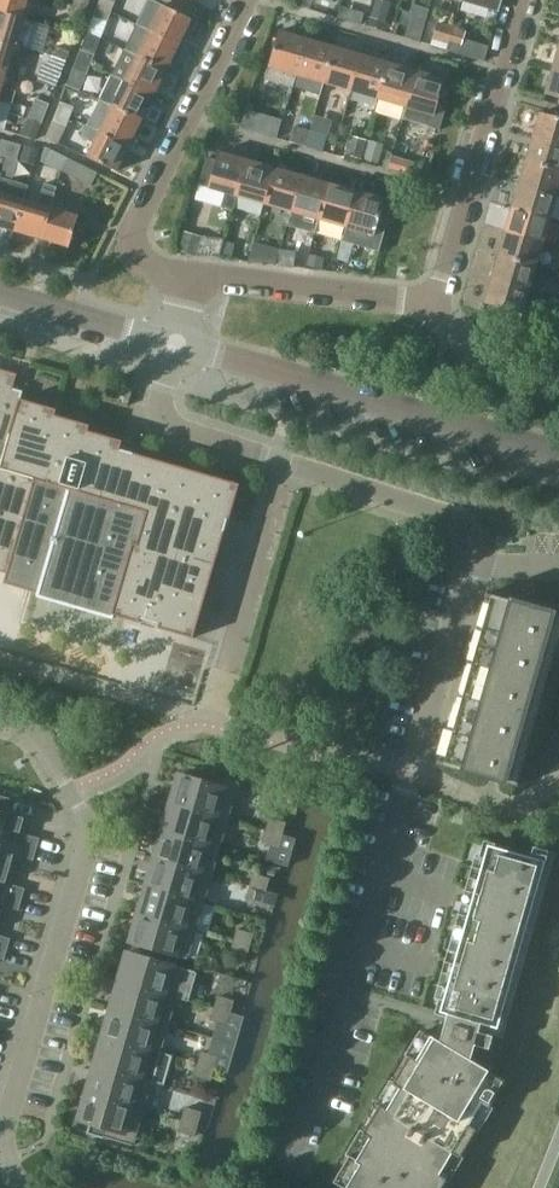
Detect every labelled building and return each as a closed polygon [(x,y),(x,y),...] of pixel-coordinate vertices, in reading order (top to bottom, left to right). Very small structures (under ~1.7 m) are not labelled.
[(28,0),(0,0),(0,12),(23,18),(28,0)] [(98,7),(110,12),(115,0),(100,0),(98,7)] [(300,5),(311,8),(313,0),(301,0),(300,5)] [(370,16),(386,20),(391,3),(382,0),(375,0),(370,16)] [(83,19),(87,8),(73,4),(70,13),(83,19)] [(178,45),(191,19),(161,5),(155,18),(144,13),(138,25),(178,45)] [(104,30),(110,12),(98,7),(91,25),(104,30)] [(23,18),(0,12),(0,41),(15,45),(28,49),(36,22),(23,18)] [(178,45),(138,25),(136,24),(124,50),(166,70),(178,45)] [(408,26),(405,38),(420,42),(423,31),(408,26)] [(451,39),(453,30),(441,26),(439,35),(451,39)] [(465,33),(453,30),(451,39),(462,42),(465,33)] [(296,76),(307,40),(280,32),(266,80),(293,87),(296,76)] [(86,37),(77,60),(90,65),(99,42),(86,37)] [(324,84),(334,48),(307,40),(296,76),(324,84)] [(28,49),(15,45),(0,41),(0,70),(7,72),(12,56),(25,60),(28,49)] [(57,46),(53,56),(66,60),(70,51),(57,46)] [(351,92),(362,56),(334,48),(324,84),(351,92)] [(154,95),(166,70),(124,50),(112,75),(154,95)] [(62,71),(66,60),(53,56),(49,66),(62,71)] [(379,100),(389,64),(362,56),(351,92),(379,100)] [(86,74),(90,65),(77,60),(73,69),(86,74)] [(406,108),(417,72),(389,64),(379,100),(406,108)] [(7,72),(0,70),(0,100),(13,104),(16,92),(2,88),(7,72)] [(553,71),(546,95),(558,98),(558,73),(553,71)] [(434,116),(444,80),(417,72),(406,108),(404,117),(414,120),(417,111),(434,116)] [(141,121),(154,95),(112,75),(111,75),(99,100),(141,121)] [(36,98),(32,109),(45,114),(49,103),(36,98)] [(129,146),(141,121),(99,100),(87,125),(129,146)] [(60,102),(57,111),(70,117),(73,107),(60,102)] [(35,139),(45,114),(32,109),(22,134),(35,139)] [(66,126),(70,117),(57,111),(53,121),(66,126)] [(533,137),(558,145),(558,119),(540,113),(533,137)] [(266,115),(260,134),(277,139),(282,120),(266,115)] [(117,171),(129,146),(87,125),(81,137),(94,144),(87,157),(117,171)] [(289,142),(305,147),(310,132),(293,127),(289,142)] [(310,130),(305,147),(324,152),(328,135),(310,130)] [(350,135),(345,154),(363,159),(369,139),(350,135)] [(533,137),(526,161),(558,170),(558,145),(533,137)] [(369,139),(363,159),(379,163),(384,144),(369,139)] [(12,144),(1,140),(0,143),(0,154),(8,156),(12,144)] [(21,146),(12,144),(8,156),(17,159),(21,146)] [(24,145),(20,159),(34,163),(38,149),(24,145)] [(64,167),(68,159),(45,148),(40,160),(63,171),(64,167)] [(237,196),(247,160),(220,152),(217,161),(208,158),(200,186),(226,193),(222,207),(233,210),(237,196)] [(415,158),(411,173),(425,177),(429,162),(415,158)] [(97,173),(68,159),(64,167),(63,171),(91,185),(97,173)] [(264,204),(275,168),(247,160),(237,196),(264,204)] [(526,161),(519,185),(557,196),(558,187),(558,170),(526,161)] [(292,212),(302,176),(275,168),(264,204),(292,212)] [(320,220),(330,185),(302,176),(292,212),(288,226),(299,229),(303,215),(320,220)] [(24,200),(27,190),(2,183),(0,188),(0,227),(15,231),(24,200)] [(44,183),(42,190),(55,194),(57,187),(44,183)] [(347,228),(357,193),(330,185),(320,220),(346,228),(347,228)] [(557,196),(519,185),(512,209),(550,219),(557,196)] [(42,239),(53,201),(55,194),(42,190),(38,204),(24,200),(15,231),(42,239)] [(385,200),(357,193),(347,228),(346,228),(342,241),(353,245),(357,231),(375,236),(385,200)] [(63,204),(53,201),(42,239),(69,247),(78,215),(61,210),(63,204)] [(543,243),(550,219),(512,209),(506,232),(543,243)] [(185,231),(180,250),(197,254),(202,235),(185,231)] [(543,243),(506,232),(499,256),(536,267),(543,243)] [(224,240),(220,255),(230,258),(235,243),(224,240)] [(278,262),(294,266),(297,257),(281,253),(278,262)] [(309,254),(307,265),(322,269),(324,257),(309,254)] [(529,291),(529,290),(536,267),(499,256),(492,280),(529,291)] [(543,294),(529,290),(529,291),(492,280),(485,304),(506,310),(503,318),(520,323),(527,299),(531,302),(540,304),(543,294)] [(6,573),(3,583),(37,593),(37,596),(113,618),(114,615),(139,622),(140,619),(159,625),(158,628),(192,638),(227,519),(228,519),(239,484),(120,448),(122,440),(88,430),(90,424),(55,414),(57,408),(21,397),(23,390),(13,387),(17,372),(0,367),(0,572),(6,573)] [(127,407),(132,390),(119,386),(114,403),(127,407)] [(437,764),(438,764),(489,778),(499,781),(517,786),(544,690),(550,670),(554,657),(558,639),(558,614),(486,594),(485,597),(492,599),(446,763),(439,761),(438,761),(437,764)] [(173,788),(169,802),(227,819),(227,818),(221,816),(237,783),(238,781),(207,772),(205,781),(183,775),(179,791),(175,790),(175,789),(173,788)] [(36,850),(39,839),(19,833),(24,819),(5,813),(9,799),(0,797),(0,839),(36,850)] [(227,819),(169,802),(169,804),(170,805),(170,804),(175,805),(171,819),(167,817),(165,816),(161,830),(219,846),(213,844),(226,819),(227,819)] [(269,818),(265,829),(281,834),(285,822),(269,818)] [(278,846),(281,834),(265,829),(262,841),(278,846)] [(219,846),(161,830),(161,832),(162,832),(167,833),(163,846),(158,845),(159,844),(157,844),(153,858),(211,874),(211,873),(205,872),(218,847),(219,847),(219,846)] [(36,850),(0,839),(0,866),(9,868),(13,854),(33,860),(36,850)] [(534,858),(487,844),(439,1012),(447,1014),(439,1041),(423,1031),(422,1032),(429,1037),(416,1060),(408,1055),(392,1083),(399,1088),(386,1109),(379,1105),(362,1133),(369,1137),(356,1159),(349,1155),(332,1182),(343,1187),(440,1187),(446,1179),(438,1175),(451,1153),(459,1157),(476,1129),(468,1125),(481,1103),(489,1107),(505,1080),(470,1059),(474,1045),(488,1049),(492,1036),(478,1032),(480,1024),(497,1029),(545,861),(534,858)] [(211,874),(153,858),(153,860),(154,860),(154,859),(158,861),(154,874),(150,873),(151,872),(149,872),(145,885),(203,902),(203,901),(197,900),(210,875),(211,875),(211,874)] [(9,868),(0,866),(0,893),(22,899),(25,888),(5,883),(9,868)] [(253,873),(249,885),(265,890),(269,878),(253,873)] [(203,902),(145,885),(145,888),(146,888),(146,887),(150,888),(146,902),(142,901),(143,900),(141,900),(137,913),(195,930),(195,929),(189,927),(202,903),(203,903),(203,902)] [(262,902),(265,890),(249,885),(246,897),(262,902)] [(22,899),(0,893),(0,905),(18,910),(22,899)] [(195,930),(137,913),(137,915),(138,916),(138,915),(142,916),(138,930),(134,929),(135,928),(133,927),(128,943),(130,944),(130,942),(186,959),(187,957),(181,955),(194,930),(195,931),(195,930)] [(236,929),(233,941),(249,945),(253,934),(236,929)] [(6,950),(9,939),(0,937),(0,948),(6,950)] [(249,945),(233,941),(230,952),(246,957),(249,945)] [(122,966),(118,980),(189,1001),(190,1000),(184,998),(197,973),(197,974),(198,972),(132,953),(127,969),(123,968),(123,967),(122,966)] [(189,1001),(118,980),(117,982),(119,983),(119,982),(123,983),(119,997),(115,995),(114,994),(110,1008),(167,1024),(168,1024),(162,1022),(175,997),(189,1001)] [(217,996),(214,1007),(230,1012),(233,1000),(217,996)] [(226,1024),(230,1012),(214,1007),(210,1019),(217,1021),(226,1024)] [(167,1024),(110,1008),(109,1010),(111,1010),(115,1011),(111,1024),(107,1023),(107,1022),(106,1022),(102,1036),(173,1056),(154,1050),(167,1025),(167,1024)] [(217,1021),(212,1037),(237,1044),(245,1016),(230,1012),(226,1024),(217,1021)] [(173,1056),(102,1036),(101,1038),(103,1038),(103,1037),(107,1039),(103,1052),(99,1051),(99,1050),(98,1050),(94,1063),(165,1084),(165,1083),(159,1082),(172,1057),(173,1057),(173,1056)] [(212,1037),(208,1053),(217,1056),(214,1068),(229,1072),(237,1044),(212,1037)] [(201,1051),(198,1063),(214,1068),(217,1056),(208,1053),(201,1051)] [(165,1084),(94,1063),(93,1066),(94,1066),(95,1065),(99,1066),(95,1080),(91,1079),(91,1078),(90,1078),(86,1091),(143,1108),(143,1107),(137,1105),(150,1081),(165,1085),(165,1084)] [(210,1080),(214,1068),(198,1063),(194,1075),(210,1080)] [(143,1108),(86,1091),(85,1093),(86,1094),(87,1093),(91,1094),(87,1108),(83,1107),(83,1106),(81,1105),(77,1121),(78,1122),(79,1120),(90,1124),(87,1133),(102,1138),(103,1137),(125,1143),(142,1109),(143,1109),(143,1108)] [(185,1107),(181,1119),(198,1123),(201,1112),(185,1107)] [(194,1135),(198,1123),(181,1119),(178,1131),(194,1135)]
